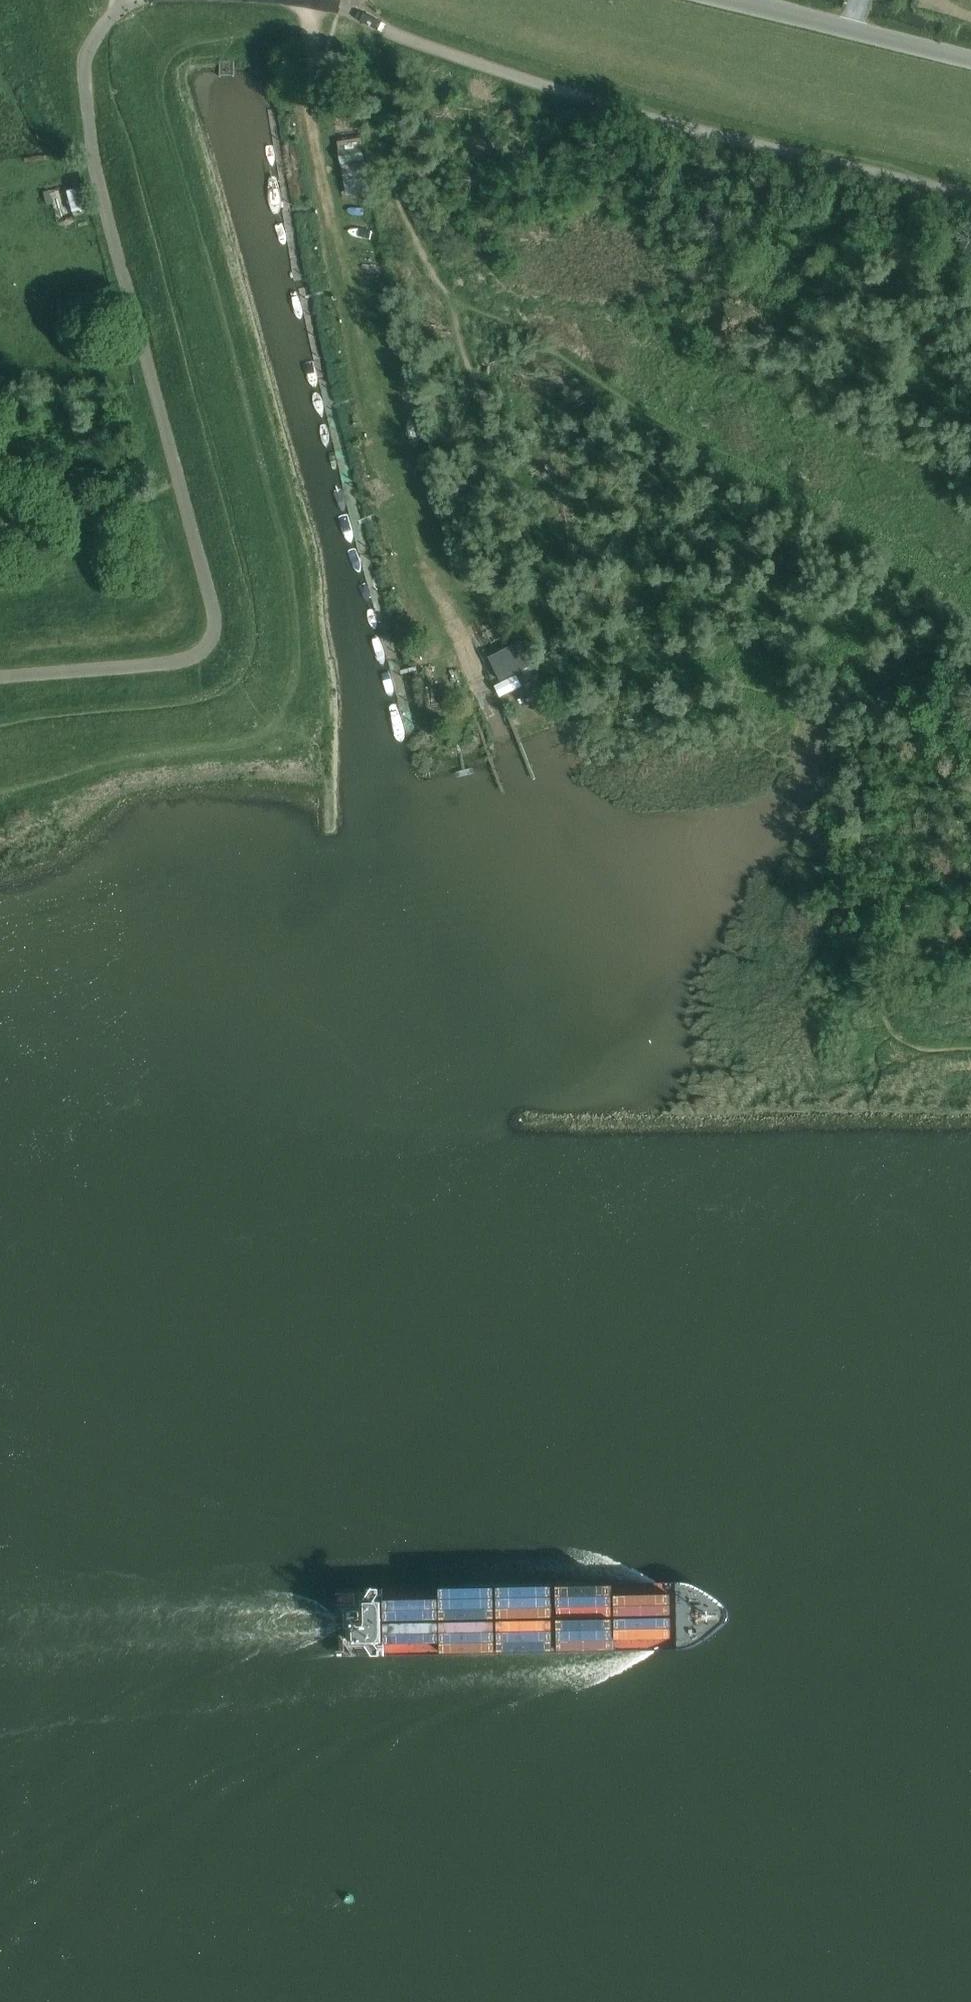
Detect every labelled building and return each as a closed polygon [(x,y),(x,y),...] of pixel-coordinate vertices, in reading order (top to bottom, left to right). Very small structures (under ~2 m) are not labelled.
[(490,659),(501,681),(522,670),(527,681),(539,676),(522,643),(490,659)]
